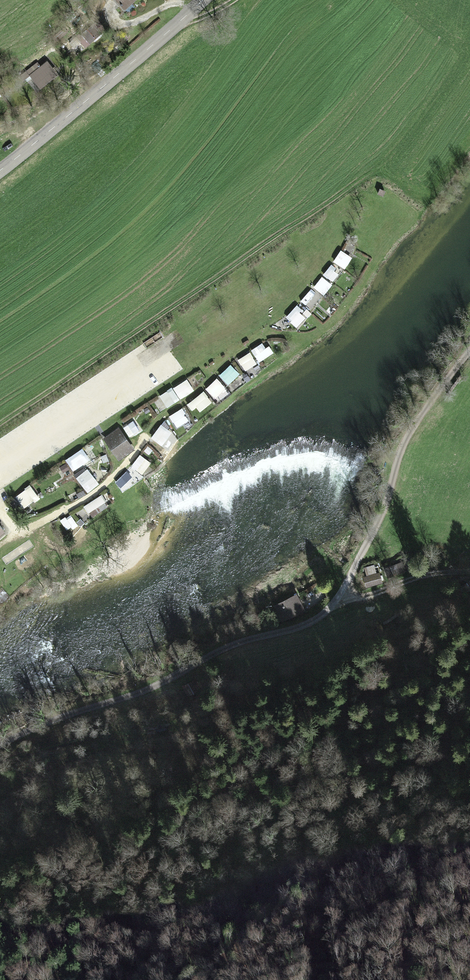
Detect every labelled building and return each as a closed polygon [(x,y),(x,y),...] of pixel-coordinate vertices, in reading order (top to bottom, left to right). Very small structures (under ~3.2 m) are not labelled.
[(124,9),(134,0),(116,0),(124,9)] [(73,35),(83,47),(103,30),(93,18),(73,35)] [(22,75),(34,91),(57,74),(44,57),(22,75)] [(397,564),(385,568),(387,573),(399,570),(397,564)] [(363,576),(364,582),(379,579),(377,573),(374,573),(372,566),(364,568),(366,575),(363,576)]
